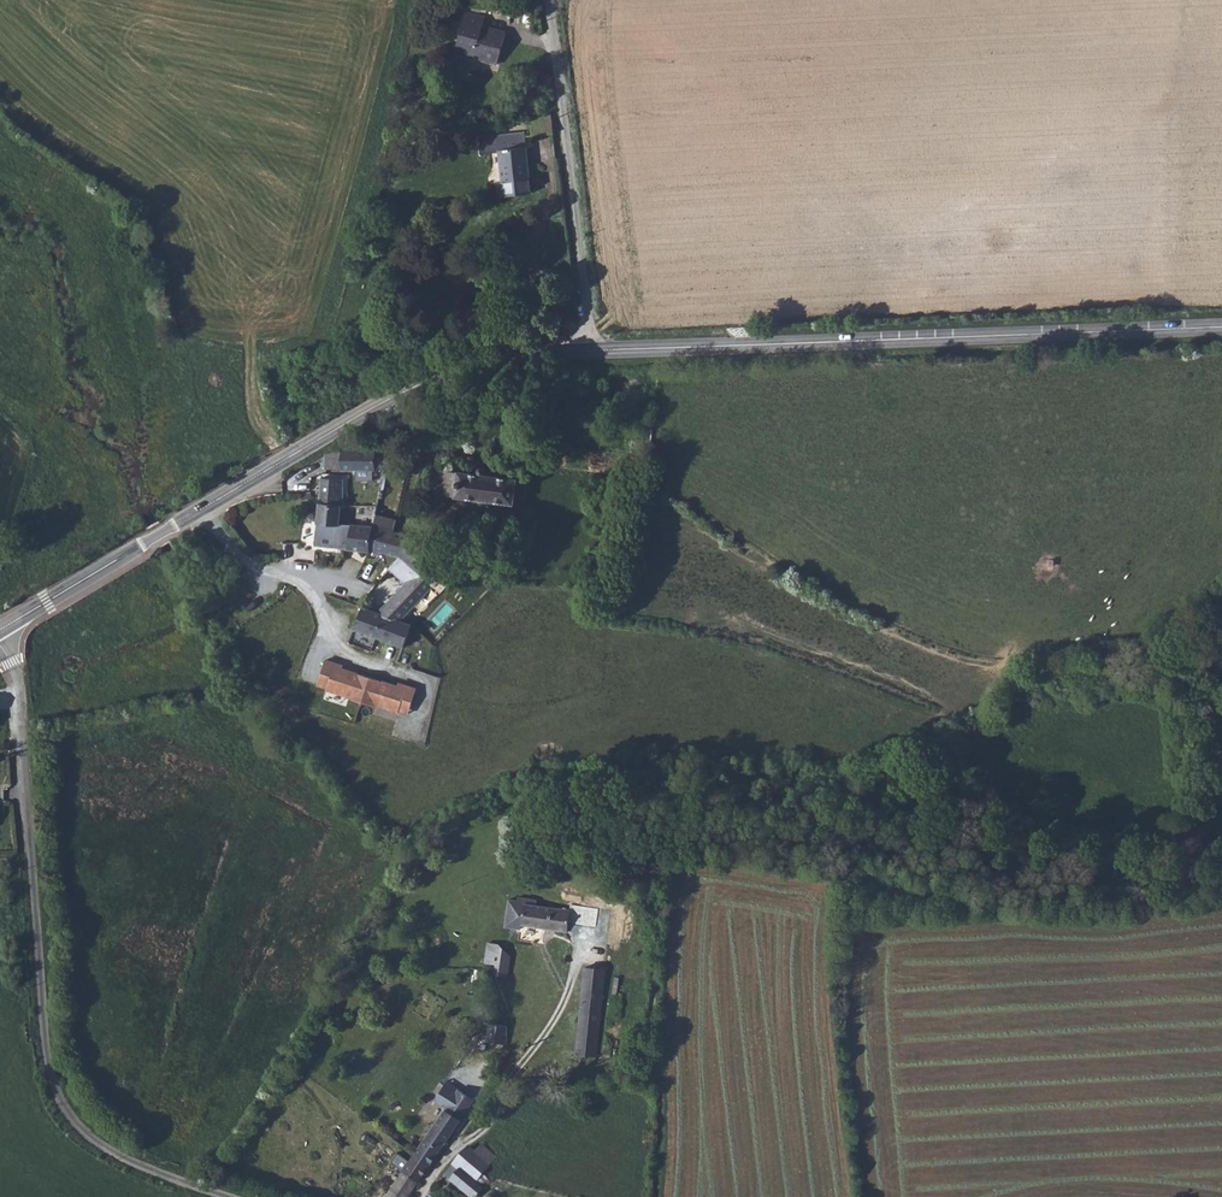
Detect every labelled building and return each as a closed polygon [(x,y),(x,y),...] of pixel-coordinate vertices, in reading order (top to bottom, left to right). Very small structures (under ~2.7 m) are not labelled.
[(489,14),(468,11),(458,51),(477,57),(478,51),(485,53),(483,59),(501,63),(509,30),(488,25),(489,14)] [(506,141),(527,138),(526,131),(505,134),(506,141)] [(481,143),(482,154),(502,152),(506,182),(502,183),(503,196),(534,191),(527,138),(506,141),(505,134),(491,135),(492,141),(481,143)] [(390,450),(345,450),(344,468),(385,469),(391,467),(390,450)] [(516,504),(519,479),(439,470),(437,490),(420,510),(433,520),(448,501),(449,495),(516,504)] [(345,478),(324,477),(323,489),(321,503),(342,504),(344,504),(345,478)] [(321,503),(319,522),(341,522),(342,504),(321,503)] [(318,545),(349,548),(351,523),(341,522),(319,522),(318,545)] [(403,556),(412,538),(397,532),(371,525),(351,523),(349,548),(370,551),(371,548),(403,556)] [(448,573),(459,574),(461,570),(459,564),(450,565),(439,561),(412,538),(403,556),(435,587),(448,573)] [(380,612),(402,621),(435,587),(403,556),(390,569),(405,586),(380,612)] [(405,647),(414,625),(402,621),(380,612),(364,607),(355,630),(405,647)] [(360,697),(384,702),(392,681),(333,664),(329,680),(335,682),(335,680),(363,688),(360,697)] [(574,912),(525,902),(521,923),(569,931),(574,912)] [(500,927),(502,913),(489,913),(488,925),(500,927)] [(494,959),(497,941),(486,939),(484,956),(494,959)] [(605,991),(607,969),(587,968),(586,990),(605,991)] [(600,1059),(605,991),(586,990),(581,1057),(600,1059)] [(488,1041),(507,1043),(509,1025),(491,1022),(488,1041)] [(469,1064),(426,1130),(442,1141),(484,1075),(481,1073),(469,1064)] [(442,1141),(426,1130),(394,1179),(406,1186),(409,1189),(442,1141)] [(496,1157),(482,1144),(474,1152),(469,1147),(439,1180),(445,1186),(450,1180),(470,1196),(477,1196),(483,1190),(475,1182),(496,1157)]
